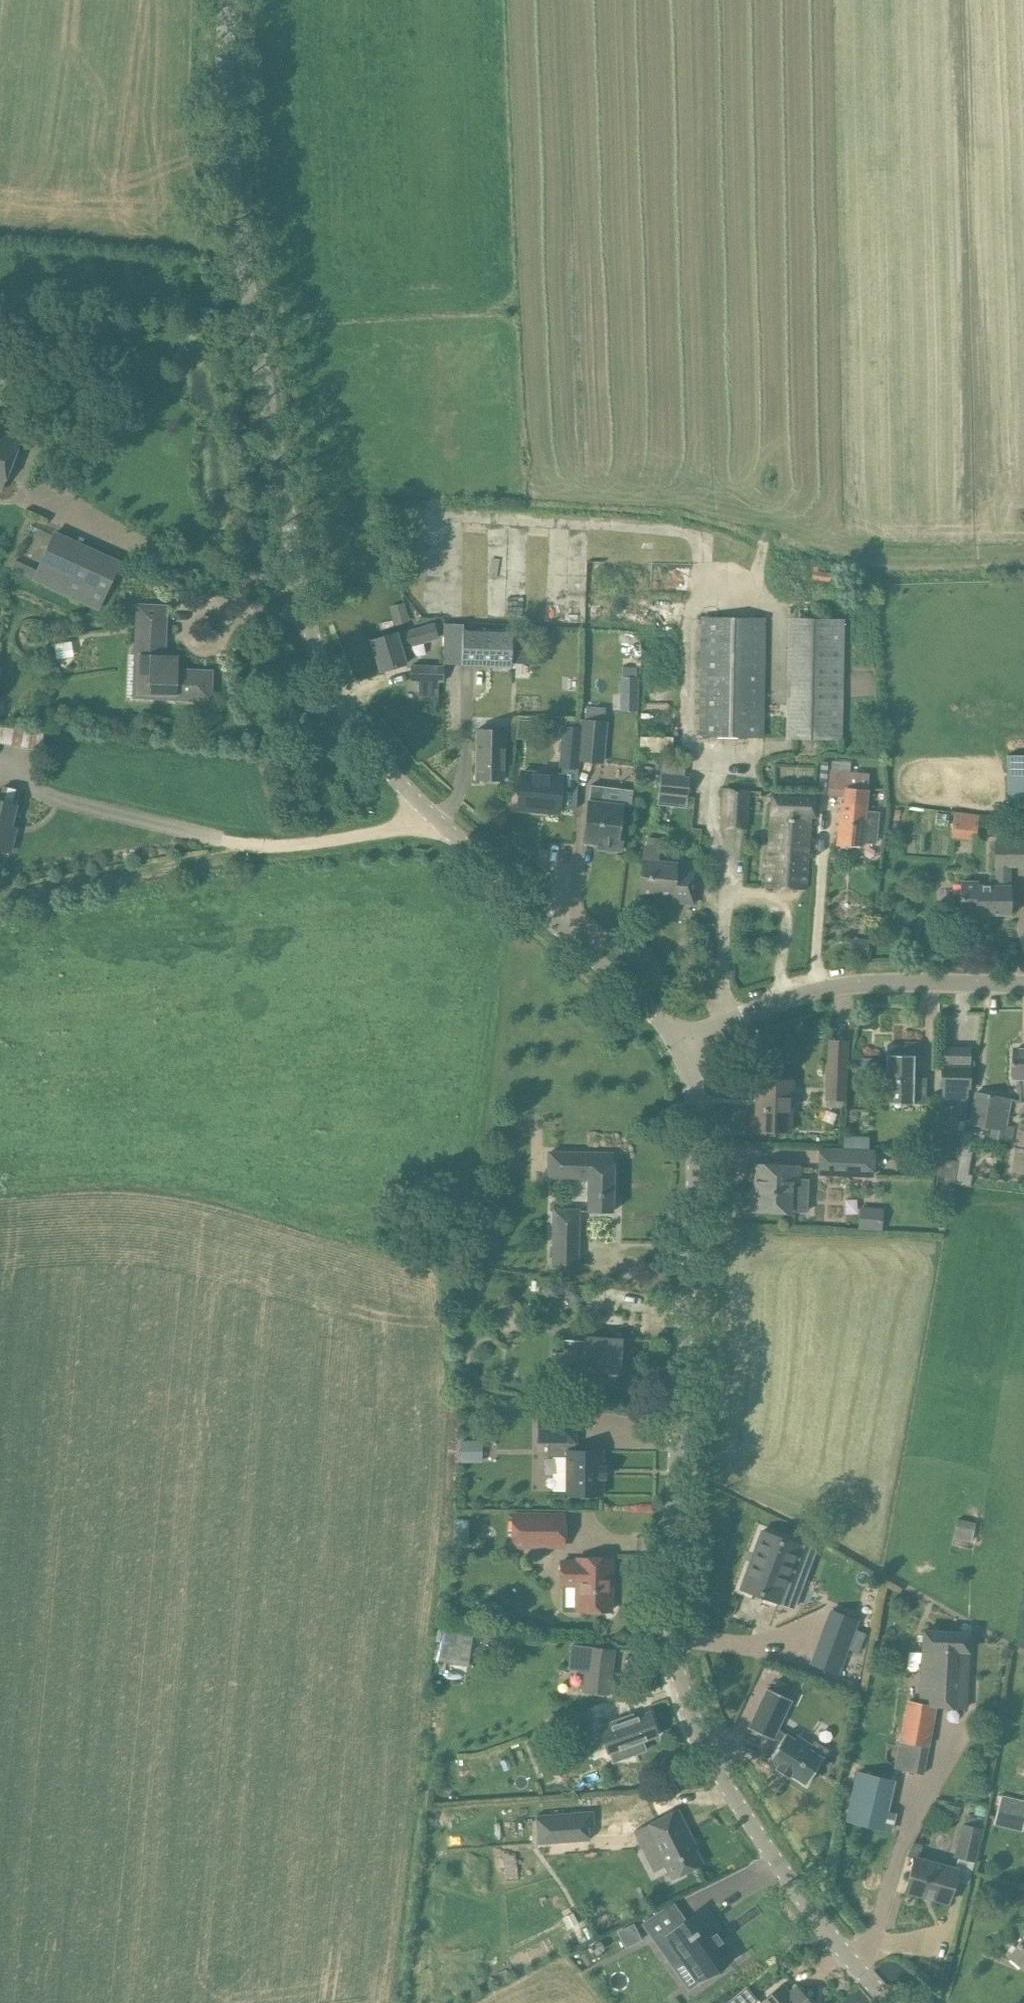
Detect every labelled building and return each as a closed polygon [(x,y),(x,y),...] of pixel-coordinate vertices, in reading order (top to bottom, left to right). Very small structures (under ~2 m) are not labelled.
[(0,430),(0,489),(1,490),(21,438),(0,430)] [(37,571),(33,579),(99,608),(118,565),(86,550),(76,572),(43,557),(37,571)] [(28,578),(33,570),(15,559),(11,567),(28,578)] [(818,566),(813,566),(812,579),(829,581),(831,572),(818,571),(818,566)] [(404,603),(391,607),(395,625),(409,621),(404,603)] [(167,606),(137,605),(135,655),(139,655),(137,694),(176,695),(175,699),(211,701),(212,671),(177,669),(178,665),(168,655),(164,655),(167,606)] [(766,618),(701,617),(699,737),(763,738),(766,618)] [(788,619),(787,737),(842,738),(844,619),(788,619)] [(437,638),(433,624),(397,635),(396,633),(371,640),(380,672),(405,664),(401,649),(437,638)] [(462,664),(511,666),(512,632),(463,631),(462,664)] [(527,649),(527,660),(531,664),(539,664),(539,650),(527,649)] [(411,681),(418,681),(418,697),(438,698),(438,681),(443,682),(444,667),(411,666),(411,681)] [(637,698),(637,667),(621,667),(621,698),(637,698)] [(659,686),(674,686),(675,675),(660,674),(659,686)] [(579,728),(579,761),(604,763),(607,721),(604,721),(605,709),(586,707),(585,720),(582,719),(582,729),(579,728)] [(579,761),(579,728),(564,727),(560,767),(578,768),(579,761)] [(505,730),(477,729),(475,779),(503,780),(505,730)] [(855,744),(867,745),(868,734),(857,733),(855,744)] [(1006,756),(1007,801),(1023,801),(1023,756),(1006,756)] [(686,797),(689,778),(683,777),(685,760),(662,758),(661,773),(658,793),(686,797)] [(519,789),(517,809),(559,813),(559,806),(576,807),(578,768),(562,767),(561,776),(521,772),(519,789)] [(869,773),(830,770),(828,795),(843,796),(843,802),(841,802),(837,846),(863,847),(863,842),(876,843),(879,812),(866,811),(868,793),(869,773)] [(586,822),(584,842),(599,844),(598,848),(621,850),(623,831),(620,830),(623,804),(631,805),(633,790),(603,787),(591,785),(589,800),(586,822)] [(4,788),(1,801),(0,801),(0,850),(9,852),(15,828),(10,827),(16,805),(15,805),(18,791),(4,788)] [(751,789),(722,788),(720,827),(749,829),(751,789)] [(816,798),(771,795),(767,867),(766,887),(806,889),(810,817),(815,817),(816,798)] [(972,840),(975,814),(953,811),(950,837),(972,840)] [(995,840),(994,866),(989,866),(990,886),(977,886),(977,881),(961,881),(961,910),(976,910),(976,914),(1010,914),(1010,866),(1023,866),(1023,841),(995,840)] [(659,848),(644,847),(639,892),(672,895),(671,901),(693,904),(697,870),(676,867),(676,864),(657,862),(659,848)] [(855,939),(854,956),(867,957),(868,941),(855,939)] [(920,1044),(905,1043),(905,1046),(886,1046),(886,1078),(889,1078),(889,1101),(924,1102),(925,1078),(912,1077),(913,1054),(920,1055),(920,1044)] [(970,1048),(944,1048),(943,1063),(970,1064),(970,1048)] [(1015,1078),(1023,1078),(1023,1049),(1016,1049),(1015,1078)] [(875,1058),(856,1058),(855,1079),(874,1079),(875,1058)] [(845,1065),(828,1064),(827,1099),(828,1099),(828,1107),(842,1107),(842,1100),(844,1100),(845,1065)] [(941,1064),(940,1088),(942,1088),(942,1102),(968,1102),(968,1088),(971,1088),(971,1064),(941,1064)] [(791,1081),(758,1080),(756,1130),(789,1131),(791,1081)] [(972,1112),(970,1124),(1000,1129),(997,1141),(1010,1143),(1013,1127),(1005,1125),(1010,1099),(976,1092),(972,1112)] [(941,1158),(935,1188),(952,1192),(954,1184),(970,1188),(973,1174),(965,1173),(972,1133),(964,1131),(959,1162),(941,1158)] [(875,1151),(822,1149),(821,1174),(874,1177),(875,1151)] [(613,1154),(549,1153),(548,1177),(588,1178),(588,1212),(612,1212),(613,1154)] [(754,1166),(752,1210),(772,1210),(790,1211),(806,1212),(808,1181),(799,1180),(800,1168),(792,1167),(774,1166),(754,1166)] [(883,1208),(860,1207),(859,1229),(882,1231),(883,1208)] [(578,1210),(554,1210),(553,1264),(577,1265),(578,1210)] [(544,1292),(549,1297),(555,1298),(560,1295),(561,1288),(557,1282),(550,1281),(545,1285),(544,1292)] [(565,1297),(571,1303),(578,1304),(584,1300),(585,1292),(580,1286),(572,1285),(566,1289),(565,1297)] [(586,1337),(585,1337),(585,1339),(564,1338),(564,1348),(563,1348),(563,1352),(554,1352),(554,1360),(558,1361),(557,1374),(583,1375),(582,1376),(606,1377),(607,1369),(618,1370),(618,1371),(619,1372),(621,1340),(620,1339),(620,1340),(586,1338),(586,1337)] [(458,1368),(458,1381),(473,1381),(473,1368),(458,1368)] [(538,1441),(547,1442),(547,1457),(552,1457),(552,1467),(555,1467),(555,1490),(567,1490),(567,1495),(602,1496),(602,1478),(605,1478),(605,1467),(602,1467),(602,1450),(572,1450),(572,1442),(575,1442),(576,1414),(538,1413),(538,1441)] [(482,1462),(482,1441),(461,1441),(461,1463),(482,1462)] [(563,1515),(513,1514),(513,1546),(563,1547),(563,1515)] [(468,1545),(468,1520),(454,1520),(455,1545),(468,1545)] [(975,1523),(957,1520),(953,1538),(971,1542),(975,1523)] [(762,1531),(741,1589),(778,1603),(793,1608),(804,1578),(815,1550),(800,1544),(762,1531)] [(611,1559),(577,1559),(577,1562),(561,1562),(561,1585),(577,1585),(577,1611),(611,1611),(611,1559)] [(837,1674),(857,1620),(831,1611),(812,1665),(837,1674)] [(452,1630),(447,1663),(467,1666),(472,1633),(452,1630)] [(969,1634),(924,1631),(919,1703),(907,1703),(895,1767),(923,1773),(937,1706),(964,1708),(969,1634)] [(572,1645),(569,1668),(585,1670),(583,1691),(609,1694),(614,1651),(572,1645)] [(773,1740),(774,1738),(778,1729),(791,1700),(767,1688),(748,1728),(773,1740)] [(601,1729),(599,1730),(608,1753),(609,1753),(610,1755),(613,1762),(646,1750),(645,1747),(642,1741),(658,1735),(652,1719),(651,1715),(649,1712),(634,1718),(633,1715),(632,1714),(613,1721),(600,1726),(601,1729)] [(785,1734),(778,1729),(774,1738),(780,1742),(768,1761),(777,1766),(775,1769),(788,1778),(790,1775),(806,1785),(828,1750),(814,1741),(812,1745),(796,1735),(794,1739),(786,1734),(785,1734)] [(894,1781),(857,1772),(846,1821),(884,1829),(891,1831),(894,1815),(887,1814),(894,1781)] [(1001,1794),(997,1810),(1023,1817),(1023,1800),(1001,1794)] [(678,1809),(635,1831),(642,1846),(652,1841),(671,1880),(703,1864),(691,1840),(693,1839),(678,1809)] [(593,1811),(536,1816),(538,1844),(589,1840),(588,1825),(576,1826),(575,1814),(593,1813),(593,1811)] [(955,1856),(974,1860),(981,1829),(962,1825),(955,1856)] [(515,1845),(501,1847),(504,1880),(519,1878),(515,1845)] [(957,1870),(913,1858),(910,1872),(905,1891),(948,1903),(957,1870)] [(642,1925),(643,1924),(672,1965),(684,1956),(701,1980),(733,1958),(700,1911),(680,1925),(667,1907),(674,1902),(673,1901),(641,1924),(642,1925)] [(564,1921),(568,1929),(579,1923),(575,1915),(564,1921)] [(1008,1955),(1023,1968),(1023,1936),(1008,1955)] [(782,1984),(761,2002),(810,2002),(796,1986),(789,1992),(782,1984)]
